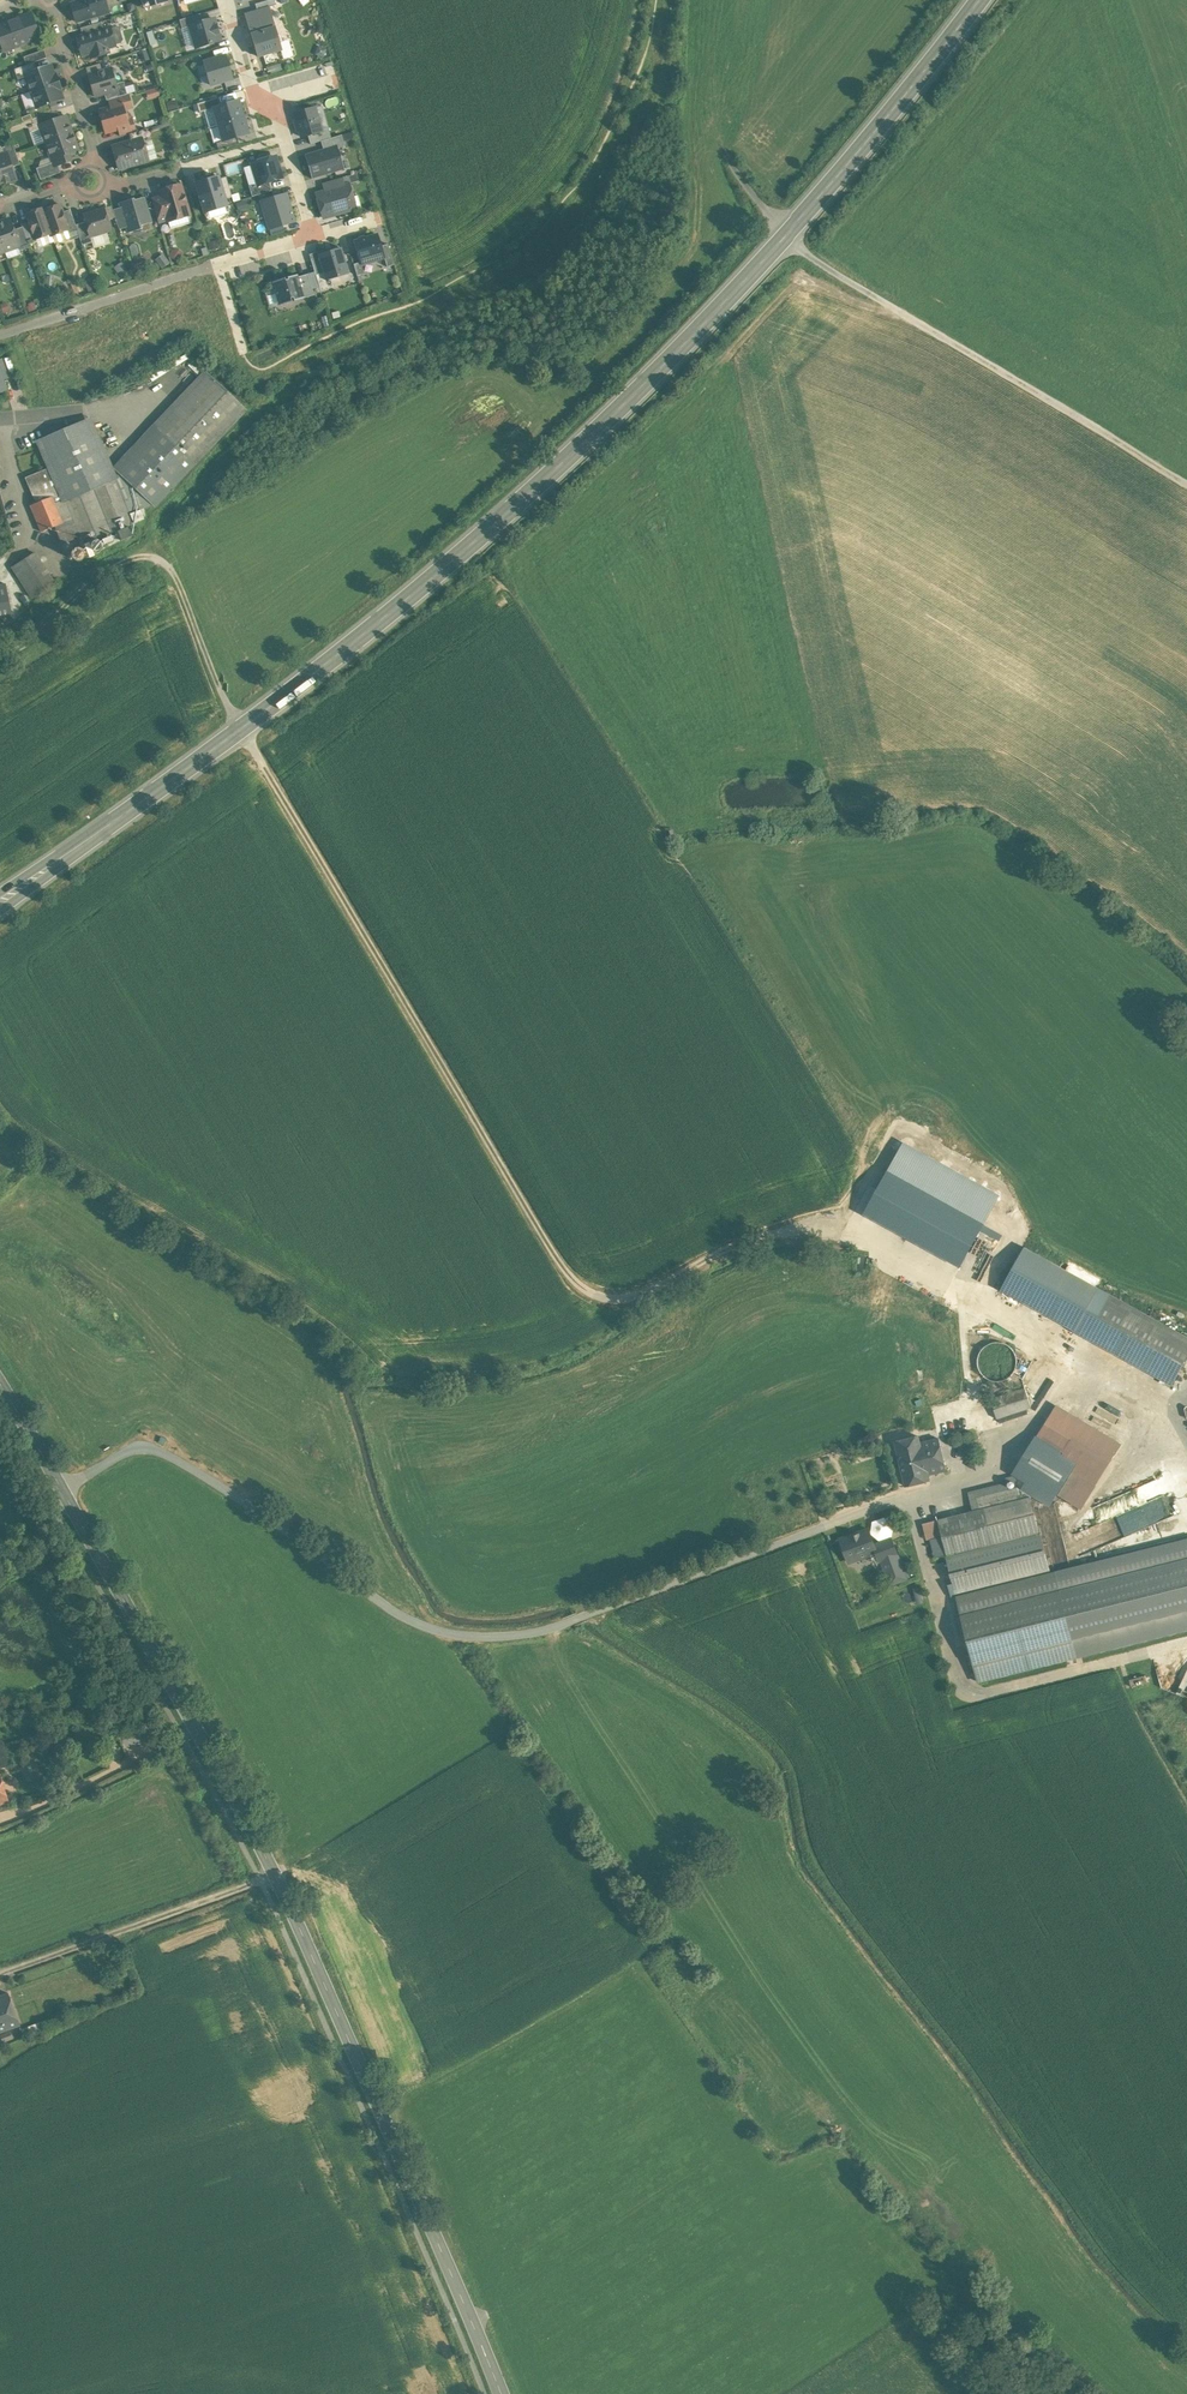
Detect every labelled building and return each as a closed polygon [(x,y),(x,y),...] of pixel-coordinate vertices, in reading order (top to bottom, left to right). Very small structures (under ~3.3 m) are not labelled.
[(71,3),(76,22),(109,12),(105,0),(82,0),(71,3)] [(144,9),(168,2),(168,0),(141,0),(144,9)] [(257,11),(269,7),(276,5),(274,0),(268,0),(255,4),(257,11)] [(246,14),(252,34),(275,27),(269,7),(257,11),(246,14)] [(0,25),(0,39),(4,51),(40,38),(31,13),(0,25)] [(189,26),(203,22),(200,14),(179,20),(182,29),(190,27),(189,26)] [(203,22),(189,26),(190,27),(196,47),(221,40),(214,18),(203,22)] [(101,22),(81,28),(83,36),(104,30),(101,22)] [(252,34),(258,57),(281,50),(275,27),(252,34)] [(83,36),(77,38),(83,55),(91,52),(92,57),(108,52),(107,48),(115,45),(115,44),(120,42),(122,39),(119,29),(116,28),(110,29),(110,28),(104,30),(83,36)] [(44,50),(24,57),(27,65),(34,62),(47,57),(44,50)] [(225,55),(204,61),(211,85),(232,79),(225,55)] [(27,65),(14,69),(18,79),(26,77),(25,74),(37,70),(34,62),(27,65)] [(86,67),(88,75),(102,71),(100,63),(86,67)] [(37,70),(25,74),(26,77),(31,91),(59,81),(56,74),(55,74),(51,65),(37,70)] [(102,71),(88,75),(95,96),(105,93),(118,89),(116,83),(114,78),(116,75),(115,71),(112,70),(111,68),(102,71)] [(59,81),(31,91),(36,106),(37,107),(49,103),(63,98),(60,89),(61,89),(59,81)] [(124,81),(116,83),(118,89),(105,93),(107,100),(109,100),(127,94),(125,87),(124,81)] [(125,87),(127,94),(128,94),(136,92),(133,84),(125,87)] [(146,91),(148,99),(160,96),(158,87),(146,91)] [(127,94),(109,100),(111,107),(123,103),(124,108),(132,106),(128,94),(127,94)] [(220,105),(218,97),(197,103),(200,112),(213,108),(213,107),(220,105)] [(213,108),(218,125),(244,117),(239,100),(220,105),(213,107),(213,108)] [(49,103),(37,107),(36,106),(29,109),(30,114),(32,119),(37,118),(36,117),(52,112),(52,111),(49,103)] [(111,107),(99,110),(106,133),(119,129),(129,126),(129,125),(124,108),(123,103),(111,107)] [(315,108),(295,114),(297,121),(295,121),(298,130),(299,130),(301,137),(308,135),(322,131),(321,130),(315,108)] [(52,112),(36,117),(37,118),(39,125),(60,118),(57,110),(52,111),(52,112)] [(60,118),(39,125),(45,142),(73,132),(66,116),(60,118)] [(248,133),(244,117),(218,125),(223,141),(237,137),(248,133)] [(134,124),(129,125),(129,126),(119,129),(121,136),(136,131),(134,124)] [(328,128),(321,130),(322,131),(308,135),(310,144),(331,138),(328,128)] [(136,131),(121,136),(129,134),(131,141),(142,137),(143,142),(150,140),(146,129),(136,131)] [(73,132),(45,142),(51,157),(53,162),(54,166),(58,164),(71,160),(69,156),(73,155),(72,151),(78,149),(73,132)] [(321,141),(323,149),(337,145),(338,148),(345,146),(342,135),(321,141)] [(131,141),(112,146),(119,169),(149,160),(143,142),(142,137),(131,141)] [(239,144),(237,137),(223,141),(216,143),(218,150),(239,144)] [(13,144),(2,148),(4,153),(7,152),(12,167),(20,164),(13,144)] [(323,149),(305,155),(312,179),(344,169),(338,148),(337,145),(323,149)] [(0,155),(0,182),(1,185),(17,179),(12,167),(7,152),(4,153),(0,155)] [(41,160),(38,168),(53,162),(51,157),(41,160)] [(275,157),(252,163),(258,183),(259,184),(269,181),(282,177),(275,157)] [(54,166),(53,162),(38,168),(37,168),(41,179),(61,172),(58,164),(54,166)] [(218,176),(196,183),(205,213),(227,206),(225,199),(219,179),(218,176)] [(226,177),(219,179),(225,199),(232,197),(226,177)] [(322,183),(325,191),(345,185),(343,177),(322,183)] [(272,191),(269,181),(259,184),(258,183),(249,186),(252,196),(272,191)] [(325,191),(317,194),(323,216),(331,213),(332,215),(352,210),(352,209),(349,198),(352,197),(353,197),(349,184),(345,185),(325,191)] [(181,185),(159,191),(167,216),(168,221),(190,214),(181,185)] [(286,194),(261,201),(269,229),(295,221),(286,194)] [(161,196),(151,198),(158,219),(167,216),(161,196)] [(134,199),(120,203),(121,207),(127,227),(129,232),(142,229),(141,225),(151,222),(144,198),(135,201),(134,199)] [(44,210),(43,210),(52,235),(68,230),(69,229),(63,212),(60,205),(44,210)] [(104,207),(83,213),(86,222),(90,237),(91,237),(111,231),(104,207)] [(127,227),(121,207),(113,210),(119,229),(127,227)] [(43,208),(26,214),(29,221),(35,239),(36,238),(51,233),(52,235),(43,210),(44,210),(43,208)] [(77,230),(75,225),(76,225),(70,209),(63,212),(69,229),(68,230),(69,233),(77,230)] [(0,222),(0,239),(5,251),(18,246),(19,246),(13,230),(9,219),(0,222)] [(29,221),(22,224),(29,244),(37,241),(36,238),(35,239),(29,221)] [(76,225),(75,225),(77,230),(80,239),(83,245),(92,242),(91,237),(90,237),(86,222),(76,225)] [(22,227),(13,230),(19,246),(18,246),(20,250),(30,247),(29,244),(22,224),(21,224),(22,227)] [(77,230),(69,233),(72,242),(80,239),(77,230)] [(377,234),(354,241),(360,262),(361,265),(384,258),(381,246),(377,234)] [(388,244),(381,246),(384,258),(387,267),(394,265),(388,244)] [(341,248),(318,254),(319,257),(324,273),(326,280),(349,274),(341,248)] [(324,273),(319,257),(311,259),(316,275),(324,273)] [(361,265),(360,262),(354,264),(357,275),(364,273),(361,265)] [(297,274),(272,282),(279,305),(304,298),(298,277),(297,274)] [(308,274),(298,277),(304,298),(314,295),(308,274)] [(114,465),(120,471),(159,429),(209,377),(203,371),(114,465)] [(209,377),(159,429),(194,462),(244,410),(209,377)] [(89,421),(75,427),(82,441),(96,435),(89,421)] [(75,427),(40,442),(46,456),(68,447),(82,441),(75,427)] [(194,462),(159,429),(120,471),(154,503),(155,504),(194,462)] [(114,477),(96,435),(82,441),(68,447),(74,461),(52,471),(54,476),(46,479),(53,496),(38,502),(31,505),(41,532),(55,526),(62,544),(80,537),(83,544),(99,537),(111,533),(118,530),(128,526),(133,524),(129,513),(116,479),(115,479),(114,477)] [(68,447),(46,456),(51,468),(52,471),(74,461),(68,447)] [(51,468),(28,477),(38,502),(53,496),(46,479),(54,476),(52,471),(51,468)] [(154,503),(120,471),(114,477),(115,479),(116,479),(129,513),(140,508),(154,503)] [(129,513),(133,524),(144,519),(140,508),(129,513)] [(128,526),(118,530),(121,539),(131,535),(128,526)] [(111,533),(99,537),(101,543),(103,545),(114,540),(111,533)] [(102,547),(102,545),(101,543),(100,541),(98,540),(96,539),(94,540),(93,541),(91,543),(91,545),(91,547),(93,549),(94,550),(97,550),(99,550),(100,549),(102,547)] [(34,552),(12,566),(17,574),(39,560),(34,552)] [(39,560),(17,574),(32,598),(55,583),(39,560)] [(12,619),(6,582),(0,583),(0,622),(12,619)] [(1002,1236),(888,1172),(864,1215),(960,1269),(980,1232),(998,1243),(1002,1236)] [(1025,1247),(1001,1290),(1172,1384),(1186,1357),(1186,1337),(1025,1247)] [(949,1317),(944,1318),(948,1339),(953,1338),(949,1317)] [(1016,1369),(1017,1361),(1016,1353),(1011,1347),(1005,1343),(997,1342),(990,1343),(983,1347),(979,1354),(978,1362),(979,1369),(984,1375),(990,1380),(998,1381),(1005,1380),(1012,1375),(1016,1369)] [(1025,1388),(991,1399),(997,1419),(1031,1408),(1025,1388)] [(1056,1406),(1029,1449),(1071,1474),(1059,1493),(1080,1506),(1107,1463),(1110,1464),(1121,1446),(1056,1406)] [(919,1436),(896,1441),(906,1486),(930,1480),(929,1475),(947,1470),(939,1438),(920,1442),(919,1436)] [(1071,1474),(1029,1449),(1017,1469),(1058,1494),(1059,1493),(1071,1474)] [(1124,1506),(1135,1501),(1134,1500),(1158,1489),(1153,1479),(1119,1495),(1124,1506)] [(1007,1482),(968,1492),(973,1511),(1031,1497),(1031,1496),(1017,1487),(1008,1490),(1007,1482)] [(1180,1493),(1072,1531),(1078,1549),(1186,1511),(1180,1493)] [(947,1555),(1039,1531),(1031,1497),(973,1511),(938,1520),(947,1555)] [(1035,1509),(1040,1527),(1057,1523),(1052,1505),(1035,1509)] [(947,1555),(938,1520),(923,1523),(927,1539),(931,1538),(935,1557),(947,1555)] [(869,1529),(841,1539),(849,1562),(873,1553),(886,1588),(908,1579),(892,1537),(874,1543),(869,1529)] [(1039,1531),(947,1555),(957,1595),(1050,1572),(1039,1531)] [(957,1597),(961,1615),(1186,1556),(1186,1539),(957,1597)] [(961,1615),(978,1681),(1186,1626),(1186,1556),(961,1615)] [(0,1774),(0,1803),(8,1800),(0,1774)] [(0,1995),(0,2031),(20,2024),(8,1992),(0,1995)]
